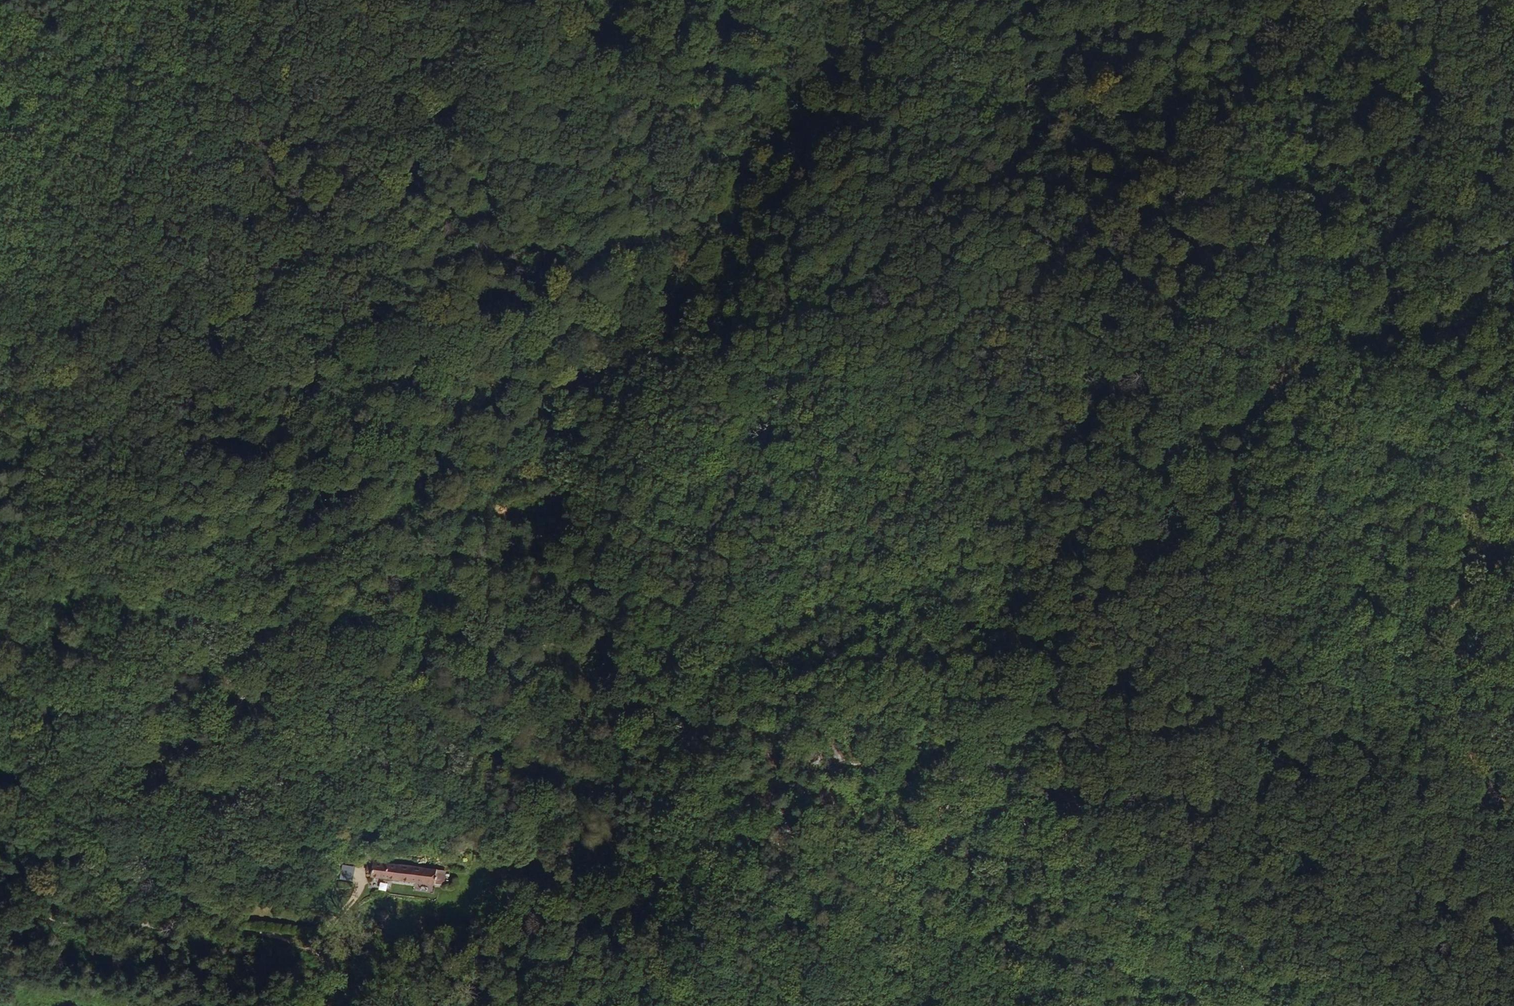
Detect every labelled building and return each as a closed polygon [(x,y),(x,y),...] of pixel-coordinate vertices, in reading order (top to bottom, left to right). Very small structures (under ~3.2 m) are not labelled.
[(444,885),(446,871),(373,862),(371,877),(435,884),(444,885)] [(351,881),(354,866),(343,864),(341,879),(351,881)] [(423,885),(422,892),(433,893),(434,886),(423,885)]
